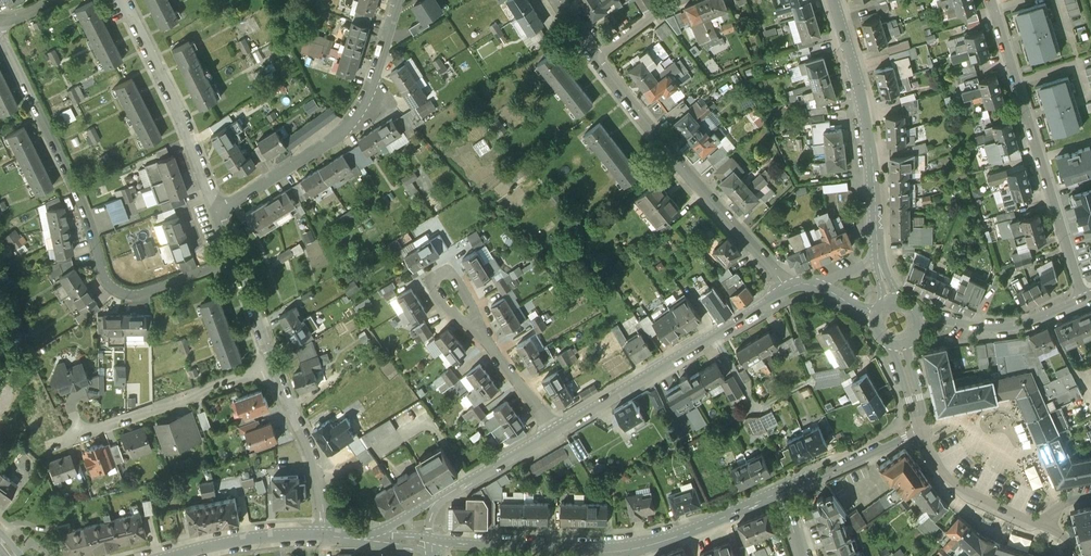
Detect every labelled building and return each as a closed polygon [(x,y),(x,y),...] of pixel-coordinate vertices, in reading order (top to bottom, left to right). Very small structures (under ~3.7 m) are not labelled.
[(167,0),(146,0),(160,27),(176,19),(167,0)] [(225,0),(217,0),(223,13),(230,10),(225,0)] [(357,8),(373,13),(377,0),(359,0),(357,8)] [(413,5),(423,20),(424,21),(427,19),(442,10),(435,0),(422,0),(413,5)] [(528,0),(508,0),(518,16),(533,7),(528,0)] [(586,10),(601,0),(600,0),(580,0),(586,10)] [(601,0),(586,10),(593,20),(597,17),(599,17),(603,15),(603,13),(607,11),(603,5),(601,0)] [(650,0),(637,0),(643,10),(653,4),(650,0)] [(696,2),(703,19),(708,17),(716,14),(710,0),(701,0),(696,2)] [(716,14),(721,11),(727,9),(725,4),(726,2),(725,0),(710,0),(716,14)] [(793,4),(794,9),(797,18),(813,13),(809,0),(808,0),(793,4)] [(954,2),(956,8),(957,14),(975,9),(972,0),(962,0),(954,2)] [(1069,16),(1080,12),(1076,0),(1064,0),(1069,16)] [(121,59),(91,2),(75,10),(105,68),(121,59)] [(703,19),(696,2),(685,7),(687,11),(686,14),(688,18),(690,19),(692,24),(701,44),(712,39),(703,19)] [(939,7),(938,7),(941,18),(946,16),(945,12),(956,8),(954,2),(939,7)] [(1045,2),(1012,12),(1019,33),(1022,31),(1025,40),(1021,41),(1027,61),(1060,51),(1045,2)] [(784,7),(782,8),(783,13),(794,9),(793,4),(784,7)] [(543,24),(533,7),(518,16),(529,33),(543,24)] [(727,9),(721,11),(724,18),(730,16),(727,9)] [(681,12),(666,18),(677,33),(682,31),(680,27),(686,25),(681,12)] [(813,13),(797,18),(804,40),(820,35),(813,13)] [(712,27),(708,17),(703,19),(707,29),(712,27)] [(879,18),(862,23),(865,35),(883,30),(879,18)] [(423,20),(410,28),(414,35),(430,25),(427,19),(424,21),(423,20)] [(38,20),(32,24),(35,30),(42,27),(38,20)] [(351,27),(345,25),(343,26),(342,30),(343,32),(349,33),(343,51),(360,57),(369,25),(353,20),(351,27)] [(727,32),(737,29),(734,21),(724,25),(727,32)] [(496,22),(490,26),(493,32),(500,28),(496,22)] [(672,32),(665,22),(660,26),(667,35),(672,32)] [(667,35),(660,26),(655,30),(662,39),(667,35)] [(500,28),(493,32),(497,38),(504,34),(500,28)] [(542,30),(531,37),(538,48),(549,41),(542,30)] [(883,30),(865,35),(869,48),(886,43),(883,30)] [(982,30),(964,35),(966,42),(968,48),(986,43),(982,30)] [(251,52),(245,39),(238,42),(245,55),(251,52)] [(333,41),(326,39),(324,45),(331,47),(333,41)] [(188,42),(172,50),(201,108),(218,100),(188,42)] [(669,55),(659,42),(654,45),(655,46),(649,51),(647,51),(640,56),(642,59),(638,62),(636,62),(633,64),(632,67),(629,69),(636,79),(660,62),(669,55)] [(966,42),(955,45),(957,51),(968,48),(966,42)] [(986,43),(968,48),(969,54),(971,60),(989,55),(986,43)] [(331,47),(324,45),(322,53),(329,55),(331,47)] [(968,48),(957,51),(959,57),(969,54),(968,48)] [(60,62),(53,49),(47,52),(54,65),(60,62)] [(343,51),(337,71),(354,76),(360,57),(343,51)] [(592,104),(552,52),(538,63),(578,115),(592,104)] [(403,55),(393,61),(397,66),(406,61),(403,55)] [(443,63),(439,57),(433,61),(437,67),(443,63)] [(822,57),(806,62),(806,63),(809,71),(810,76),(826,71),(822,57)] [(903,61),(891,64),(895,79),(907,75),(903,61)] [(660,62),(636,79),(644,90),(672,70),(669,66),(665,69),(660,62)] [(674,62),(669,66),(672,70),(678,79),(682,76),(684,75),(674,62)] [(443,63),(437,67),(441,73),(447,69),(443,63)] [(806,63),(799,65),(802,73),(809,71),(806,63)] [(406,64),(392,73),(402,89),(416,80),(406,64)] [(891,64),(874,69),(878,83),(895,79),(891,64)] [(978,71),(978,64),(965,65),(966,72),(978,71)] [(260,70),(254,73),(257,80),(263,76),(260,70)] [(672,70),(644,90),(651,100),(655,97),(658,97),(661,95),(661,93),(665,90),(667,93),(677,85),(675,81),(678,79),(672,70)] [(826,71),(810,76),(812,84),(814,89),(830,84),(826,71)] [(0,72),(0,114),(17,106),(0,72)] [(907,75),(895,79),(878,83),(882,98),(888,97),(889,100),(896,98),(895,95),(911,90),(907,75)] [(979,80),(978,81),(982,93),(999,88),(996,75),(979,80)] [(678,79),(675,81),(677,85),(679,87),(686,82),(682,76),(678,79)] [(977,76),(969,79),(972,89),(962,92),(964,99),(982,93),(978,81),(979,80),(977,76)] [(1083,125),(1068,76),(1035,86),(1041,107),(1045,106),(1048,114),(1044,115),(1050,135),(1083,125)] [(161,137),(131,79),(115,87),(144,145),(161,137)] [(416,80),(402,89),(413,106),(427,97),(416,80)] [(812,84),(802,87),(803,92),(814,89),(812,84)] [(830,84),(814,89),(815,94),(818,103),(834,98),(830,84)] [(80,101),(73,88),(67,91),(73,104),(80,101)] [(999,88),(982,93),(983,100),(985,106),(1003,101),(999,88)] [(814,89),(803,92),(805,97),(815,94),(814,89)] [(679,103),(670,92),(660,100),(668,111),(678,104),(679,103)] [(914,92),(899,97),(901,103),(916,98),(914,92)] [(982,93),(964,99),(966,105),(974,103),(974,102),(983,100),(982,93)] [(316,97),(305,104),(311,113),(322,106),(316,97)] [(487,104),(482,98),(476,103),(481,109),(487,104)] [(416,108),(422,117),(436,108),(430,99),(416,108)] [(679,103),(678,104),(683,111),(682,111),(684,114),(691,109),(690,108),(683,100),(679,103)] [(702,107),(698,101),(690,108),(691,109),(684,114),(675,122),(684,133),(698,122),(707,115),(712,111),(708,107),(710,106),(707,103),(702,107)] [(668,111),(665,113),(672,121),(682,111),(683,111),(678,104),(668,111)] [(827,105),(816,107),(817,114),(828,113),(827,105)] [(331,107),(303,127),(309,136),(337,116),(331,107)] [(422,117),(416,108),(403,116),(412,126),(413,126),(414,128),(425,121),(422,117)] [(757,109),(751,113),(761,127),(767,122),(757,109)] [(274,112),(267,116),(271,122),(277,118),(274,112)] [(229,115),(211,126),(214,132),(232,120),(229,115)] [(707,115),(698,122),(701,126),(710,119),(707,115)] [(904,115),(886,116),(887,130),(903,129),(905,129),(904,115)] [(412,126),(403,116),(397,120),(404,131),(412,126)] [(506,129),(497,118),(492,123),(500,134),(506,129)] [(401,133),(392,119),(375,129),(385,144),(401,133)] [(1009,120),(992,125),(994,132),(996,140),(1014,134),(1009,120)] [(698,122),(684,133),(693,144),(707,133),(701,126),(698,122)] [(639,175),(599,123),(585,134),(625,186),(639,175)] [(100,139),(93,126),(87,130),(93,143),(100,139)] [(24,127),(7,135),(36,193),(52,185),(24,127)] [(237,143),(227,127),(212,135),(223,152),(237,143)] [(303,127),(284,141),(290,149),(309,136),(303,127)] [(319,139),(328,132),(324,127),(315,134),(319,139)] [(385,144),(375,129),(359,140),(361,144),(368,154),(385,144)] [(835,130),(834,129),(830,129),(829,131),(824,131),(825,138),(825,143),(842,141),(841,129),(835,130)] [(903,129),(887,130),(887,145),(908,144),(908,138),(905,138),(905,129),(903,129)] [(277,130),(258,141),(260,144),(268,157),(287,146),(283,140),(283,139),(281,136),(277,130)] [(720,140),(714,132),(710,136),(716,143),(720,140)] [(994,132),(983,135),(985,143),(996,140),(994,132)] [(710,136),(707,133),(693,144),(702,155),(716,143),(710,136)] [(1014,134),(996,140),(997,144),(999,151),(1017,146),(1014,134)] [(475,143),(482,154),(493,147),(486,136),(475,143)] [(842,141),(825,143),(826,148),(827,157),(844,155),(842,141)] [(247,160),(237,143),(223,152),(233,169),(237,167),(241,174),(256,164),(251,157),(247,160)] [(260,144),(254,147),(262,160),(268,157),(260,144)] [(361,144),(349,152),(356,162),(368,155),(368,154),(361,144)] [(1057,156),(1061,170),(1063,170),(1066,181),(1066,180),(1076,177),(1090,173),(1090,152),(1089,146),(1078,149),(1078,151),(1068,154),(1068,152),(1057,156)] [(166,147),(156,152),(158,157),(168,153),(166,147)] [(356,162),(349,152),(343,156),(351,170),(356,179),(363,174),(356,162)] [(107,153),(100,156),(104,163),(110,159),(107,153)] [(905,156),(889,157),(890,184),(908,184),(908,177),(914,176),(914,153),(905,156)] [(525,154),(520,158),(524,164),(530,159),(525,154)] [(726,154),(713,166),(716,170),(717,171),(730,159),(726,154)] [(343,156),(342,155),(320,170),(329,184),(351,170),(343,156)] [(844,155),(827,157),(827,162),(828,169),(834,168),(835,170),(838,169),(840,167),(845,167),(844,155)] [(172,156),(144,166),(151,184),(179,174),(172,156)] [(730,159),(717,171),(716,170),(715,172),(722,180),(720,182),(728,191),(741,180),(738,176),(743,171),(731,157),(730,159)] [(1020,157),(1002,162),(1004,169),(1006,168),(1006,169),(1022,164),(1020,157)] [(534,165),(530,159),(524,164),(529,170),(534,165)] [(1006,169),(1006,168),(1004,169),(986,174),(991,191),(1010,185),(1027,180),(1023,167),(1007,172),(1006,169)] [(320,170),(303,180),(312,194),(329,184),(320,170)] [(414,171),(408,175),(412,181),(418,177),(414,171)] [(655,173),(645,181),(649,187),(657,181),(659,179),(655,173)] [(179,174),(151,184),(158,203),(186,192),(179,174)] [(412,181),(408,175),(402,178),(406,185),(412,181)] [(1076,177),(1066,180),(1068,187),(1078,184),(1076,177)] [(755,179),(747,186),(750,190),(759,182),(755,179)] [(741,180),(728,191),(737,201),(750,190),(747,186),(741,180)] [(1026,194),(1032,192),(1028,180),(1000,188),(1005,205),(1016,202),(1015,197),(1020,196),(1021,199),(1026,197),(1026,194)] [(657,181),(649,187),(636,198),(659,227),(666,220),(680,209),(657,181)] [(759,182),(750,190),(753,194),(762,186),(759,182)] [(848,182),(823,185),(824,193),(849,190),(848,182)] [(303,194),(297,184),(291,187),(298,197),(303,194)] [(908,184),(890,184),(890,198),(908,198),(908,190),(908,184)] [(128,187),(115,192),(117,198),(120,197),(123,196),(130,194),(128,187)] [(298,197),(291,187),(285,191),(295,205),(296,208),(302,204),(300,202),(298,197)] [(1074,193),(1077,202),(1075,202),(1080,219),(1082,218),(1085,227),(1090,226),(1090,188),(1074,193)] [(562,200),(553,189),(547,193),(556,205),(562,200)] [(753,194),(750,190),(737,201),(745,210),(750,206),(752,207),(755,204),(755,202),(758,199),(753,194)] [(285,191),(263,205),(272,219),(295,205),(285,191)] [(435,193),(427,197),(433,208),(440,204),(435,193)] [(130,194),(123,196),(125,203),(133,201),(130,194)] [(505,199),(512,210),(519,206),(512,195),(505,199)] [(58,196),(45,203),(46,211),(60,207),(58,196)] [(128,218),(120,197),(117,198),(105,203),(112,224),(128,218)] [(183,197),(170,202),(173,208),(185,204),(183,197)] [(908,198),(890,198),(890,212),(908,211),(908,204),(908,198)] [(1016,202),(1005,205),(1007,211),(1018,208),(1016,202)] [(272,219),(263,205),(246,216),(249,219),(255,230),(256,230),(272,219)] [(60,207),(46,211),(51,229),(67,226),(63,207),(60,207)] [(173,208),(161,213),(164,220),(176,216),(173,208)] [(353,209),(347,213),(351,219),(357,216),(353,209)] [(1014,209),(997,215),(998,221),(1009,218),(1015,216),(1016,216),(1014,209)] [(908,211),(890,212),(891,233),(908,233),(908,218),(908,211)] [(826,212),(816,216),(819,223),(826,220),(828,215),(826,212)] [(347,213),(341,217),(345,223),(351,219),(347,213)] [(1038,213),(1016,220),(1015,216),(1009,218),(1011,226),(1000,229),(1003,237),(1014,234),(1042,225),(1038,213)] [(577,220),(573,214),(567,218),(572,224),(577,220)] [(836,234),(828,215),(826,220),(832,236),(836,234)] [(178,218),(162,223),(168,242),(184,236),(178,218)] [(932,226),(912,226),(913,218),(908,218),(908,233),(908,243),(914,243),(931,243),(932,226)] [(1011,226),(1009,218),(998,221),(1000,229),(1011,226)] [(255,230),(249,219),(243,223),(249,233),(255,230)] [(666,220),(659,227),(652,232),(657,238),(672,227),(666,220)] [(832,236),(826,220),(819,223),(823,234),(821,235),(823,239),(819,241),(827,260),(840,254),(839,252),(832,236)] [(427,221),(408,232),(411,237),(429,225),(427,221)] [(1042,225),(1014,234),(1015,240),(1026,236),(1028,243),(1046,238),(1042,225)] [(67,226),(51,229),(51,232),(44,234),(47,249),(55,247),(57,256),(69,253),(72,252),(67,226)] [(812,244),(805,228),(800,230),(807,246),(812,244)] [(807,246),(800,230),(795,232),(801,249),(807,246)] [(836,234),(832,236),(839,252),(852,247),(845,230),(836,234)] [(14,233),(8,237),(12,243),(18,238),(14,233)] [(448,248),(439,235),(434,238),(443,252),(448,248)] [(184,236),(168,242),(175,260),(177,260),(191,255),(184,236)] [(481,236),(471,241),(475,247),(484,242),(481,236)] [(951,245),(956,247),(960,239),(955,237),(951,245)] [(18,238),(12,243),(16,249),(23,245),(18,238)] [(404,249),(397,238),(389,243),(397,256),(403,252),(402,250),(404,249)] [(741,252),(727,238),(713,251),(727,265),(730,262),(733,265),(737,261),(735,258),(741,252)] [(431,240),(418,248),(427,262),(439,254),(431,240)] [(812,244),(807,246),(813,263),(814,265),(827,260),(819,241),(812,244)] [(404,249),(402,250),(403,252),(406,256),(418,248),(415,242),(404,249)] [(139,244),(132,247),(135,254),(142,251),(139,244)] [(801,249),(788,255),(791,263),(795,262),(798,269),(813,263),(807,246),(801,249)] [(427,262),(418,248),(406,256),(414,269),(427,262)] [(1029,248),(1012,253),(1014,260),(1029,255),(1032,254),(1029,248)] [(290,249),(285,253),(288,259),(294,255),(290,249)] [(484,263),(476,250),(463,258),(471,271),(484,263)] [(142,251),(135,254),(137,260),(144,258),(142,251)] [(69,253),(57,256),(58,263),(59,263),(71,259),(69,253)] [(288,259),(285,253),(278,257),(282,263),(288,259)] [(191,255),(177,260),(182,273),(196,268),(191,255)] [(957,266),(961,258),(953,255),(950,263),(957,266)] [(1029,255),(1021,258),(1023,265),(1032,262),(1029,255)] [(1014,260),(1013,260),(1016,267),(1023,265),(1021,258),(1014,260)] [(1037,266),(1040,272),(1041,276),(1045,282),(1057,276),(1052,258),(1037,266)] [(71,259),(59,263),(61,273),(72,266),(71,259)] [(913,259),(903,283),(922,292),(930,275),(924,273),(927,265),(913,259)] [(484,263),(471,271),(478,284),(492,276),(484,263)] [(728,267),(715,275),(721,282),(733,274),(728,267)] [(74,269),(60,278),(64,284),(54,290),(61,300),(70,294),(84,285),(74,269)] [(753,297),(736,272),(733,274),(721,282),(725,286),(731,281),(735,287),(728,291),(733,299),(739,306),(753,297)] [(509,274),(495,282),(499,288),(508,282),(513,279),(509,274)] [(936,278),(930,275),(922,292),(935,297),(942,280),(936,278)] [(968,278),(960,275),(957,281),(955,286),(948,303),(961,309),(961,308),(972,313),(983,286),(978,284),(979,280),(969,275),(968,278)] [(1036,279),(1029,283),(1038,299),(1050,292),(1045,282),(1041,276),(1036,279)] [(704,280),(694,286),(702,296),(709,291),(711,290),(704,280)] [(949,283),(942,280),(935,297),(948,303),(955,286),(949,283)] [(508,282),(499,288),(503,295),(512,289),(508,282)] [(1017,290),(1016,290),(1025,306),(1038,299),(1029,283),(1022,287),(1017,290)] [(84,285),(70,294),(80,310),(95,302),(84,285)] [(389,291),(386,286),(379,290),(382,295),(383,294),(388,299),(396,294),(393,288),(389,291)] [(411,289),(398,297),(405,309),(419,301),(411,289)] [(312,291),(302,297),(305,302),(315,296),(312,291)] [(726,304),(721,308),(709,291),(702,296),(714,312),(719,320),(731,312),(726,304)] [(686,296),(670,308),(671,309),(684,328),(685,330),(702,318),(686,296)] [(505,298),(491,306),(499,318),(513,310),(505,298)] [(739,306),(733,299),(726,304),(731,312),(739,306)] [(240,360),(218,300),(201,306),(223,366),(240,360)] [(405,309),(400,313),(406,323),(412,319),(414,322),(427,314),(419,301),(405,309)] [(44,311),(40,304),(34,308),(38,315),(44,311)] [(97,304),(84,312),(87,318),(100,310),(97,304)] [(296,308),(280,317),(288,330),(301,322),(296,314),(299,313),(296,308)] [(654,322),(653,322),(659,330),(667,341),(670,339),(672,340),(676,336),(676,334),(684,328),(671,309),(654,322)] [(513,310),(499,318),(507,331),(521,323),(513,310)] [(1073,317),(1080,335),(1089,332),(1090,334),(1090,310),(1073,317)] [(44,311),(38,315),(41,320),(47,316),(44,311)] [(179,314),(173,317),(175,323),(182,321),(179,314)] [(659,330),(653,322),(654,322),(648,314),(639,321),(650,337),(659,330)] [(539,315),(530,321),(534,327),(543,321),(539,315)] [(104,317),(104,318),(104,334),(107,334),(108,346),(125,346),(124,333),(124,316),(104,317)] [(143,316),(124,316),(124,333),(143,333),(144,333),(143,316)] [(143,333),(143,341),(152,341),(151,316),(143,316),(144,333),(143,333)] [(301,322),(288,330),(295,343),(311,333),(309,329),(316,325),(311,316),(301,322)] [(1073,317),(1055,324),(1063,342),(1070,339),(1071,342),(1081,338),(1080,335),(1073,317)] [(543,321),(534,327),(537,333),(547,327),(543,321)] [(330,322),(320,328),(324,333),(334,327),(330,322)] [(426,322),(411,331),(415,337),(421,333),(430,328),(426,322)] [(836,322),(821,330),(831,347),(845,339),(836,322)] [(626,339),(618,324),(611,328),(619,343),(626,339)] [(1047,325),(1029,333),(1037,350),(1055,342),(1047,325)] [(430,328),(421,333),(425,339),(433,334),(430,328)] [(448,328),(436,338),(445,350),(457,340),(448,328)] [(769,331),(753,340),(761,355),(777,345),(769,331)] [(311,333),(295,343),(299,349),(314,339),(311,333)] [(1037,350),(1029,333),(1022,336),(994,341),(996,353),(1025,349),(1030,369),(1032,374),(1045,369),(1043,364),(1038,352),(1037,350)] [(644,340),(640,334),(626,342),(636,359),(651,350),(646,342),(647,341),(646,340),(644,340)] [(531,337),(517,345),(525,358),(539,350),(531,337)] [(184,339),(177,341),(182,355),(189,352),(184,339)] [(845,339),(831,347),(841,364),(855,355),(845,339)] [(457,340),(445,350),(454,362),(467,352),(457,340)] [(753,340),(736,350),(745,365),(761,355),(753,340)] [(299,349),(296,350),(300,363),(318,357),(312,341),(299,349)] [(945,346),(923,351),(930,379),(952,374),(945,346)] [(571,348),(558,356),(561,361),(574,354),(571,348)] [(1049,354),(1047,348),(1038,352),(1043,364),(1049,361),(1047,358),(1048,357),(1047,354),(1049,354)] [(539,350),(525,358),(533,371),(547,363),(539,350)] [(574,354),(561,361),(565,368),(578,360),(574,354)] [(318,357),(300,363),(303,372),(294,375),(298,387),(297,389),(299,392),(300,393),(304,392),(305,390),(318,385),(313,369),(321,366),(318,357)] [(771,358),(765,361),(770,369),(776,366),(771,358)] [(809,359),(803,362),(807,369),(813,367),(809,359)] [(765,361),(759,365),(764,373),(770,369),(765,361)] [(724,377),(715,362),(699,372),(707,387),(724,377)] [(480,363),(467,373),(476,385),(489,375),(480,363)] [(81,364),(72,367),(73,368),(67,370),(57,366),(50,382),(57,386),(60,392),(71,388),(74,390),(77,389),(78,386),(87,382),(81,364)] [(842,365),(815,371),(818,387),(845,382),(842,365)] [(125,366),(114,367),(115,386),(125,386),(125,366)] [(451,368),(435,380),(439,386),(455,373),(451,368)] [(195,369),(189,371),(191,378),(198,376),(195,369)] [(1000,376),(992,377),(997,397),(1019,393),(1038,385),(1032,374),(1030,369),(1000,376)] [(557,371),(544,379),(552,392),(565,384),(557,371)] [(699,372),(666,392),(677,411),(694,401),(691,397),(707,387),(699,372)] [(455,373),(439,386),(443,391),(460,379),(455,373)] [(866,374),(851,382),(861,398),(875,390),(866,374)] [(953,380),(952,374),(930,379),(938,412),(997,399),(997,397),(992,377),(977,381),(976,375),(953,380)] [(489,375),(476,385),(477,386),(468,393),(477,404),(478,403),(498,387),(489,375)] [(743,392),(733,375),(721,382),(731,399),(743,392)] [(92,384),(84,387),(89,400),(99,396),(98,376),(90,379),(92,384)] [(565,384),(552,392),(559,405),(573,396),(565,384)] [(1019,393),(1016,395),(1027,418),(1048,409),(1044,398),(1038,385),(1019,393)] [(589,387),(580,392),(583,398),(593,392),(589,387)] [(659,396),(656,388),(649,392),(656,408),(663,405),(659,396)] [(1068,388),(1044,398),(1048,409),(1058,405),(1073,398),(1068,388)] [(875,390),(861,398),(870,415),(885,406),(875,390)] [(261,391),(237,400),(241,411),(243,410),(246,417),(269,409),(265,397),(263,398),(261,391)] [(632,398),(614,409),(624,426),(642,416),(632,398)] [(507,400),(494,409),(497,414),(486,422),(491,429),(501,422),(516,412),(507,400)] [(477,404),(469,410),(473,415),(482,409),(478,403),(477,404)] [(1048,409),(1027,418),(1036,440),(1058,431),(1068,427),(1058,405),(1048,409)] [(697,406),(687,412),(695,427),(706,421),(697,406)] [(482,409),(473,415),(477,421),(486,414),(482,409)] [(771,410),(760,415),(764,425),(776,420),(771,410)] [(516,412),(501,422),(492,429),(499,441),(503,439),(522,426),(524,424),(516,412)] [(206,413),(199,416),(204,430),(211,428),(206,413)] [(346,418),(343,414),(337,417),(341,422),(346,418)] [(764,425),(760,415),(749,415),(745,417),(752,432),(760,432),(766,429),(764,425)] [(329,421),(322,425),(319,422),(316,424),(319,427),(313,431),(321,442),(349,423),(346,418),(341,422),(333,427),(329,421)] [(390,418),(359,437),(367,448),(397,429),(390,418)] [(180,419),(156,427),(165,451),(188,442),(188,441),(183,429),(184,428),(180,419)] [(256,421),(240,426),(243,432),(245,431),(258,427),(256,421)] [(258,427),(245,431),(252,449),(276,440),(274,434),(275,433),(273,427),(272,427),(270,423),(258,427)] [(356,432),(349,423),(321,442),(328,453),(344,443),(339,436),(346,431),(350,436),(356,432)] [(184,428),(183,429),(188,441),(199,437),(194,425),(184,428)] [(818,425),(803,433),(811,451),(826,444),(818,425)] [(522,426),(503,439),(510,443),(527,433),(522,426)] [(149,450),(141,429),(121,437),(124,446),(127,445),(130,454),(136,451),(138,454),(149,450)] [(1058,431),(1036,440),(1046,462),(1067,453),(1058,431)] [(803,433),(787,440),(796,458),(811,451),(803,433)] [(580,459),(570,442),(564,446),(569,455),(568,456),(573,463),(580,459)] [(103,448),(102,445),(97,447),(95,446),(93,447),(90,448),(89,450),(85,452),(87,458),(84,460),(87,468),(88,468),(92,477),(107,471),(106,469),(110,468),(103,448)] [(116,445),(109,448),(116,464),(122,461),(116,445)] [(109,448),(109,446),(103,448),(110,468),(116,466),(116,464),(109,448)] [(564,446),(530,466),(535,475),(568,456),(569,455),(564,446)] [(374,458),(367,448),(357,455),(364,465),(374,458)] [(928,481),(905,449),(879,468),(894,488),(897,486),(899,488),(886,497),(892,506),(898,502),(903,498),(912,492),(928,481)] [(443,450),(418,465),(421,469),(432,488),(457,474),(443,450)] [(761,452),(746,459),(755,478),(770,471),(761,452)] [(1067,453),(1046,462),(1051,474),(1056,485),(1090,479),(1090,457),(1071,460),(1067,453)] [(69,456),(48,463),(55,482),(75,475),(76,475),(73,466),(69,456)] [(388,477),(374,458),(369,462),(384,485),(390,481),(388,477)] [(746,459),(731,466),(739,485),(755,478),(746,459)] [(79,464),(73,466),(76,475),(75,475),(76,479),(84,476),(79,464)] [(409,476),(408,473),(398,479),(399,481),(395,484),(407,504),(433,489),(432,488),(421,469),(409,476)] [(829,480),(832,490),(866,479),(863,469),(829,480)] [(0,476),(0,502),(3,504),(17,486),(2,474),(0,476)] [(298,475),(273,476),(274,483),(269,483),(270,497),(275,497),(275,505),(278,505),(279,506),(288,506),(288,504),(300,504),(299,495),(306,494),(305,484),(299,484),(298,475)] [(253,477),(242,480),(243,487),(255,484),(253,477)] [(390,481),(384,485),(387,488),(394,484),(389,477),(388,477),(390,481)] [(498,478),(485,486),(493,499),(502,499),(503,486),(498,478)] [(263,479),(255,481),(259,493),(266,491),(263,479)] [(213,481),(206,482),(209,495),(216,494),(213,481)] [(928,481),(912,492),(925,510),(926,509),(939,497),(928,481)] [(206,482),(199,484),(201,497),(209,495),(206,482)] [(387,488),(376,495),(380,502),(383,508),(384,508),(388,515),(407,504),(395,484),(394,484),(387,488)] [(693,486),(669,494),(676,513),(700,504),(693,486)] [(483,504),(475,492),(472,493),(472,497),(467,497),(466,507),(450,507),(449,526),(488,527),(488,505),(483,504)] [(637,494),(627,495),(632,518),(642,515),(641,512),(654,509),(651,493),(637,495),(637,494)] [(862,518),(856,510),(847,516),(857,531),(892,506),(886,497),(885,495),(861,512),(864,516),(862,518)] [(813,505),(830,555),(843,555),(856,552),(851,535),(845,537),(839,517),(846,514),(833,496),(813,505)] [(235,497),(210,502),(214,526),(222,524),(222,525),(240,522),(235,497)] [(939,497),(926,509),(930,514),(918,525),(924,531),(929,536),(939,526),(934,521),(936,519),(936,518),(948,507),(939,497)] [(909,507),(903,498),(898,502),(903,510),(909,507)] [(150,500),(143,502),(145,515),(153,514),(150,500)] [(210,502),(184,507),(189,531),(206,528),(206,527),(214,526),(210,502)] [(525,503),(501,503),(501,522),(525,522),(525,503)] [(548,503),(525,503),(525,522),(547,522),(548,503)] [(584,504),(561,503),(561,522),(584,523),(584,504)] [(607,504),(584,504),(584,523),(607,523),(607,504)] [(1070,510),(1081,549),(1084,550),(1090,549),(1090,507),(1090,506),(1088,505),(1070,510)] [(768,513),(752,519),(760,537),(775,531),(768,513)] [(139,514),(111,521),(117,545),(145,538),(139,514)] [(958,515),(945,529),(952,535),(943,545),(946,547),(948,546),(967,524),(958,515)] [(752,519),(738,525),(745,543),(760,537),(752,519)] [(111,521),(87,527),(94,551),(117,545),(111,521)] [(70,524),(57,527),(59,535),(72,531),(70,524)] [(979,534),(967,524),(948,546),(946,547),(950,551),(958,541),(970,551),(979,534)] [(59,535),(65,555),(76,555),(94,551),(87,527),(72,531),(59,535)] [(968,555),(970,555),(988,555),(994,542),(979,534),(970,551),(968,555)] [(944,549),(936,541),(931,547),(939,554),(944,549)] [(988,555),(995,555),(999,545),(994,542),(988,555)] [(700,555),(701,555),(735,555),(730,543),(700,555)] [(999,545),(995,555),(1026,555),(1027,553),(999,545)] [(740,549),(742,555),(750,555),(746,546),(740,549)] [(668,553),(669,555),(687,555),(683,547),(668,553)] [(754,551),(756,555),(763,555),(767,555),(764,548),(754,551)]
